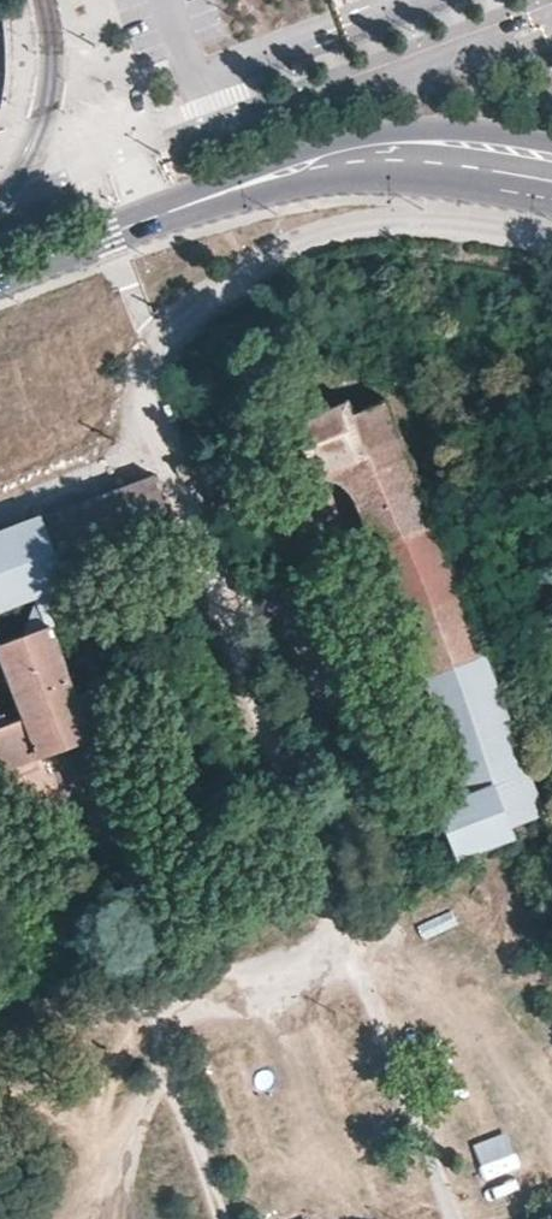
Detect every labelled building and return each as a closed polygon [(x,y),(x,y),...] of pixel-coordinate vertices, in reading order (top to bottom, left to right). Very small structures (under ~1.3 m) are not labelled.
[(371,544),(430,521),(384,400),(353,411),(348,399),(292,421),(312,474),(336,478),(351,490),(355,500),(371,544)] [(40,518),(60,569),(171,526),(152,475),(40,518)] [(74,691),(44,606),(47,585),(53,575),(60,569),(40,518),(39,515),(0,530),(0,667),(18,712),(0,718),(0,764),(117,720),(102,681),(74,691)] [(446,565),(430,521),(371,544),(387,587),(382,589),(412,667),(416,666),(432,708),(441,732),(505,706),(450,564),(446,565)] [(541,814),(546,813),(505,706),(441,732),(452,760),(452,775),(443,793),(435,802),(454,854),(516,835),(513,826),(541,814)] [(438,732),(441,732),(432,708),(417,715),(423,733),(438,732)] [(545,826),(541,814),(513,826),(516,835),(545,826)] [(483,1117),(451,1132),(467,1168),(500,1153),(483,1117)] [(534,1157),(497,1170),(509,1202),(545,1189),(534,1157)]
